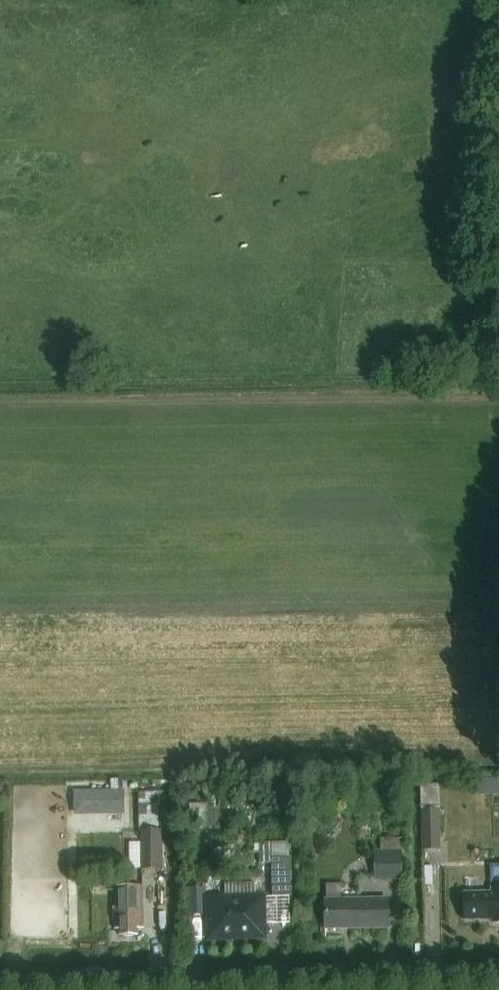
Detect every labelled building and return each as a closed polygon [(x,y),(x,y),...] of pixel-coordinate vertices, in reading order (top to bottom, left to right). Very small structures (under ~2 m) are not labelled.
[(423,809),(425,850),(441,849),(440,808),(423,809)] [(143,869),(164,869),(163,830),(142,830),(143,869)] [(403,850),(376,850),(376,879),(403,879),(403,850)] [(289,864),(269,865),(270,903),(290,902),(289,864)] [(138,929),(144,929),(143,886),(114,887),(115,930),(120,930),(120,935),(138,935),(138,929)] [(493,923),(498,923),(498,888),(493,888),(493,892),(465,893),(465,919),(493,919),(493,923)] [(187,890),(188,914),(205,914),(204,890),(187,890)] [(209,939),(265,938),(266,938),(264,897),(208,898),(209,939)] [(328,927),(390,926),(389,898),(327,899),(328,927)]
